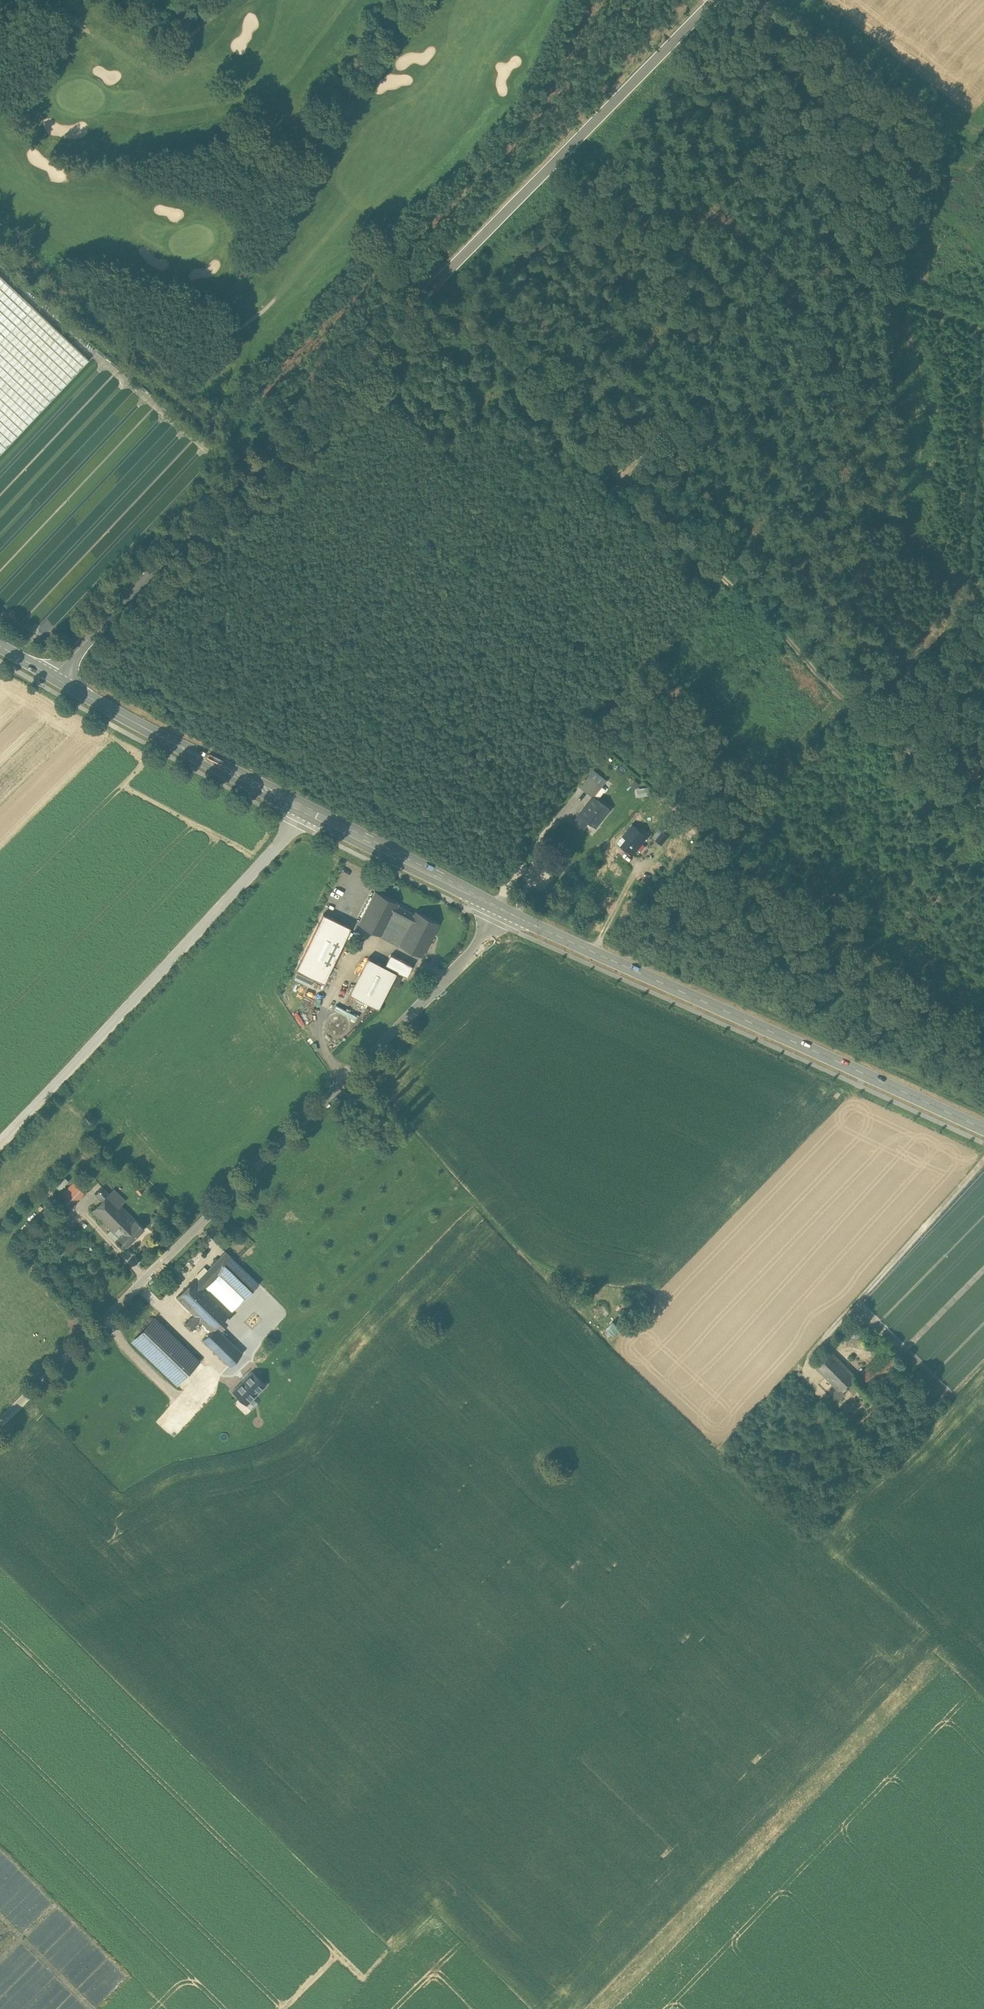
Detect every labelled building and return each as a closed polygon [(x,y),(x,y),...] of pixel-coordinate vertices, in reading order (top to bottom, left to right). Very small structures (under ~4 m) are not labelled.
[(89,360),(0,275),(0,454),(89,360)] [(589,775),(581,786),(587,791),(595,780),(589,775)] [(609,808),(593,796),(580,812),(596,825),(609,808)] [(648,835),(633,823),(623,836),(627,838),(621,845),(632,854),(648,835)] [(662,831),(656,839),(661,844),(668,835),(662,831)] [(399,903),(375,890),(358,923),(382,935),(393,914),(398,905),(399,903)] [(526,900),(520,897),(518,900),(517,900),(516,902),(524,906),(525,904),(526,900)] [(414,913),(398,905),(393,914),(409,923),(414,913)] [(439,922),(416,910),(414,913),(409,923),(399,944),(422,956),(439,922)] [(300,968),(328,981),(353,926),(324,913),(300,968)] [(409,923),(393,914),(382,935),(399,944),(409,923)] [(412,965),(391,954),(385,965),(406,976),(412,965)] [(396,972),(368,957),(349,993),(378,1007),(396,972)] [(302,974),(300,981),(312,985),(315,978),(302,974)] [(401,978),(395,976),(392,983),(400,987),(401,984),(399,982),(401,978)] [(74,1182),(61,1195),(71,1205),(84,1192),(74,1182)] [(135,1219),(103,1187),(96,1194),(103,1200),(92,1211),(118,1236),(118,1237),(127,1246),(145,1228),(136,1219),(135,1219)] [(235,1259),(226,1251),(218,1259),(225,1266),(227,1267),(235,1259)] [(218,1259),(198,1279),(206,1286),(219,1273),(225,1266),(218,1259)] [(259,1282),(235,1259),(227,1267),(251,1290),(259,1282)] [(227,1267),(225,1266),(219,1273),(244,1298),(251,1290),(227,1267)] [(243,1352),(216,1326),(244,1298),(219,1273),(206,1286),(186,1307),(195,1315),(200,1320),(211,1331),(203,1339),(230,1365),(243,1352)] [(195,1277),(176,1297),(186,1307),(206,1286),(198,1279),(195,1277)] [(195,1315),(185,1325),(190,1329),(200,1320),(195,1315)] [(199,1360),(155,1318),(133,1342),(177,1384),(199,1360)] [(885,1348),(861,1372),(870,1381),(877,1387),(900,1363),(885,1348)] [(830,1350),(816,1364),(828,1376),(842,1361),(830,1350)] [(857,1376),(842,1361),(828,1376),(838,1386),(830,1395),(836,1401),(845,1392),(843,1390),(857,1376)] [(265,1384),(253,1371),(233,1391),(246,1403),(265,1384)] [(870,1381),(861,1372),(858,1374),(867,1383),(870,1381)] [(248,1404),(251,1408),(257,1402),(254,1398),(248,1404)]
